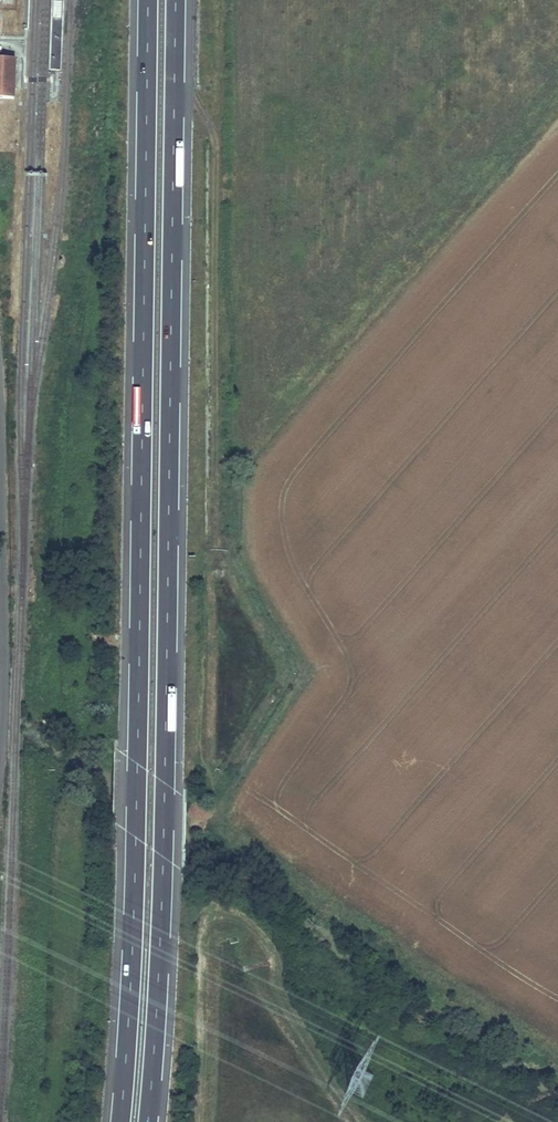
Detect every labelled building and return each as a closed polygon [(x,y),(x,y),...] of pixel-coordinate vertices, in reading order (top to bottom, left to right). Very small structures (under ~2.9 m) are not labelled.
[(15,57),(0,57),(0,98),(13,98),(15,57)]
